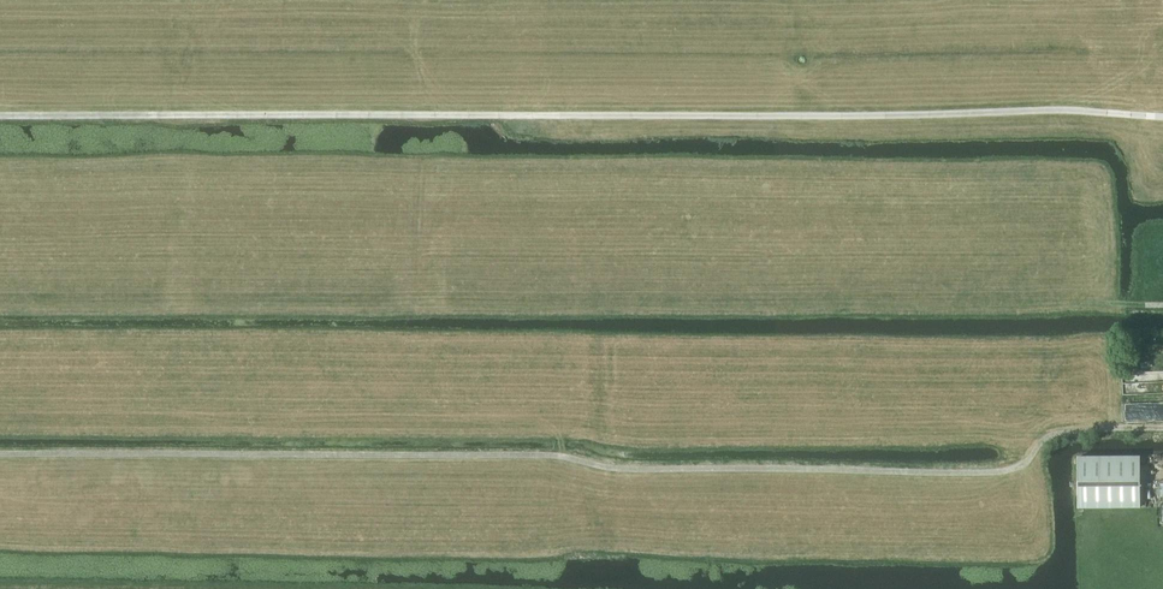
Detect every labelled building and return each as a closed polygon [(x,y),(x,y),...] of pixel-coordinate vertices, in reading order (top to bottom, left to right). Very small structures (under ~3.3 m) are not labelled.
[(1078,510),(1141,510),(1141,458),(1078,458),(1078,510)]
